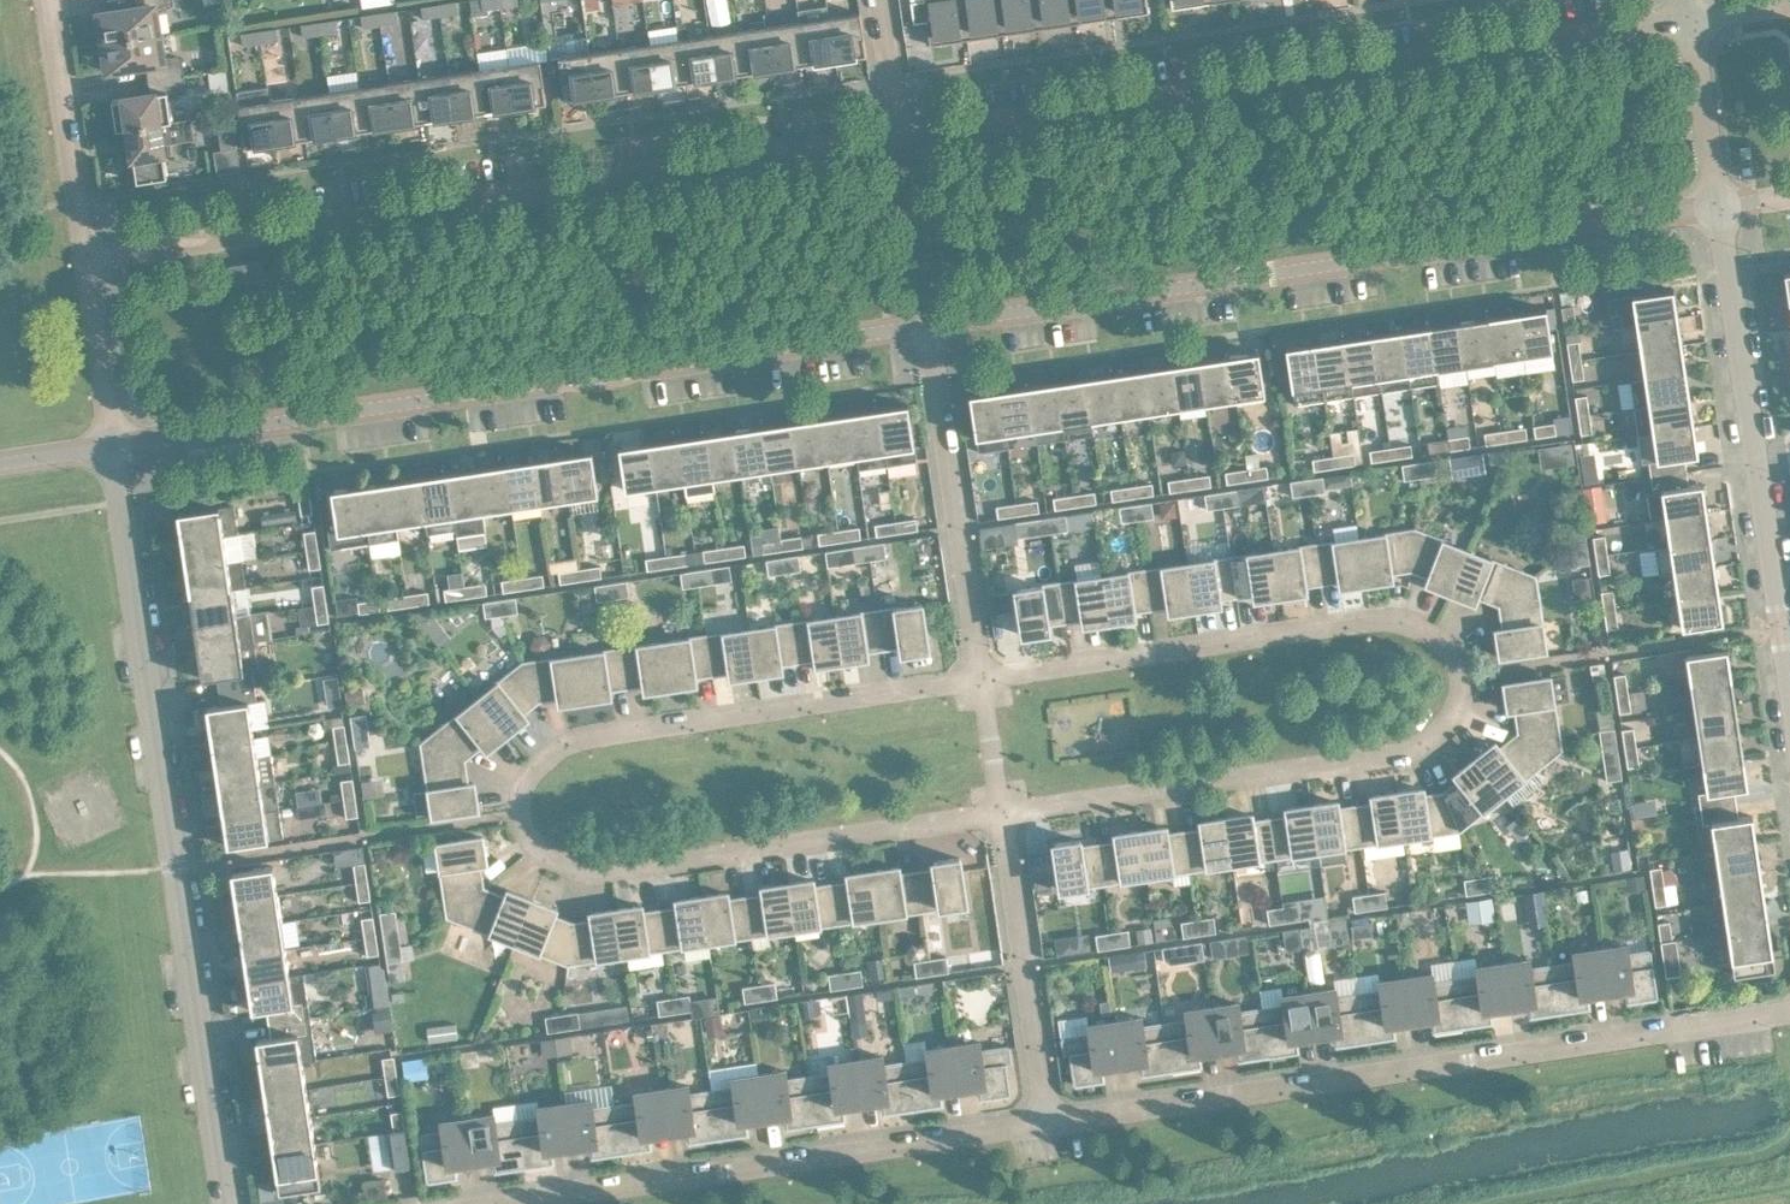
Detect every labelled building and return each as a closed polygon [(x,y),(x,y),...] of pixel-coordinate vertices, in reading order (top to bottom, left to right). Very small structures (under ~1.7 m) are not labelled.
[(104,38),(159,30),(156,9),(174,1),(174,0),(137,0),(138,3),(99,8),(104,38)] [(441,12),(439,0),(422,3),(423,15),(441,12)] [(439,0),(441,12),(459,9),(457,0),(440,0),(439,0)] [(473,12),(489,10),(488,5),(483,6),(482,0),(471,0),(473,12)] [(962,0),(911,0),(914,19),(927,18),(930,41),(967,36),(962,0)] [(967,36),(1004,30),(999,0),(962,0),(967,36)] [(1004,30),(1040,25),(1036,0),(999,0),(1004,30)] [(1040,25),(1076,20),(1073,0),(1036,0),(1040,25)] [(1076,20),(1112,14),(1110,0),(1073,0),(1076,20)] [(1112,14),(1149,9),(1148,0),(1110,0),(1112,14)] [(801,18),(800,18),(806,60),(836,55),(830,13),(829,13),(827,1),(799,6),(801,18)] [(397,6),(379,9),(381,21),(399,18),(397,6)] [(381,21),(379,9),(362,12),(363,24),(381,21)] [(860,9),(830,13),(836,55),(867,51),(860,9)] [(337,15),(319,18),(321,30),(339,27),(337,15)] [(321,30),(319,18),(302,21),(303,32),(321,30)] [(800,18),(770,22),(776,64),(806,60),(800,18)] [(770,22),(740,27),(746,69),(776,64),(770,22)] [(277,24),(259,27),(261,39),(279,36),(277,24)] [(740,27),(710,31),(716,73),(746,69),(740,27)] [(147,62),(149,75),(185,70),(182,55),(163,52),(159,30),(104,38),(108,68),(147,62)] [(710,31),(680,36),(686,78),(716,73),(710,31)] [(680,36),(650,40),(656,82),(686,78),(680,36)] [(650,40),(620,45),(626,87),(656,82),(650,40)] [(620,45),(590,49),(596,91),(626,87),(620,45)] [(596,91),(590,49),(559,54),(565,96),(596,91)] [(540,56),(510,61),(516,103),(547,98),(540,56)] [(510,61),(480,65),(486,108),(516,103),(510,61)] [(480,65),(450,70),(456,112),(486,108),(480,65)] [(117,125),(129,124),(129,123),(160,118),(160,119),(172,117),(169,96),(187,88),(185,70),(149,75),(151,89),(112,95),(117,125)] [(450,70),(420,74),(426,117),(456,112),(450,70)] [(420,74),(390,79),(396,121),(426,117),(420,74)] [(390,79),(360,83),(366,125),(396,121),(390,79)] [(276,139),(270,97),(268,83),(237,87),(245,143),(276,139)] [(360,83),(330,88),(336,130),(366,125),(360,83)] [(330,88),(300,92),(306,134),(336,130),(330,88)] [(300,92),(270,97),(276,139),(306,134),(300,92)] [(216,110),(222,146),(237,143),(232,108),(216,110)] [(129,123),(129,124),(137,177),(168,173),(160,119),(160,118),(129,123)] [(229,262),(233,291),(266,286),(261,257),(229,262)] [(1634,306),(1636,320),(1678,314),(1674,285),(1608,295),(1611,310),(1634,306)] [(1562,304),(1565,323),(1576,321),(1573,302),(1562,304)] [(1547,305),(1517,309),(1523,352),(1553,348),(1547,305)] [(1517,309),(1488,313),(1494,357),(1523,352),(1517,309)] [(1488,313),(1459,318),(1466,361),(1494,357),(1488,313)] [(1636,320),(1640,347),(1682,341),(1678,314),(1636,320)] [(1459,318),(1431,322),(1440,379),(1468,375),(1466,361),(1459,318)] [(1431,322),(1402,326),(1411,384),(1440,379),(1431,322)] [(1402,326),(1373,330),(1382,388),(1411,384),(1402,326)] [(1373,330),(1345,335),(1353,392),(1382,388),(1373,330)] [(1345,335),(1316,339),(1325,397),(1353,392),(1345,335)] [(1567,339),(1570,358),(1582,356),(1579,337),(1567,339)] [(1325,397),(1316,339),(1286,343),(1295,401),(1325,397)] [(1640,347),(1645,374),(1686,368),(1682,341),(1640,347)] [(1259,347),(1229,352),(1236,395),(1266,391),(1259,347)] [(1229,352),(1201,356),(1207,399),(1236,395),(1229,352)] [(1201,356),(1172,360),(1178,404),(1207,399),(1201,356)] [(1582,356),(1570,358),(1573,377),(1584,375),(1582,356)] [(1172,360),(1143,365),(1150,408),(1178,404),(1172,360)] [(1143,365),(1114,369),(1121,412),(1150,408),(1143,365)] [(1630,377),(1634,404),(1690,396),(1686,368),(1645,374),(1630,377)] [(1114,369),(1086,373),(1092,417),(1121,412),(1114,369)] [(1086,373),(1057,378),(1064,421),(1092,417),(1086,373)] [(1057,378),(1028,382),(1037,439),(1066,435),(1064,421),(1057,378)] [(1028,382),(1000,386),(1009,444),(1037,439),(1028,382)] [(1009,444),(1000,386),(970,391),(978,448),(1009,444)] [(1575,393),(1578,412),(1590,410),(1587,392),(1575,393)] [(1634,404),(1638,431),(1694,423),(1690,396),(1634,404)] [(908,400),(878,404),(886,462),(917,457),(908,400)] [(878,404),(849,409),(856,452),(858,466),(886,462),(878,404)] [(849,409),(821,413),(827,456),(856,452),(849,409)] [(1590,410),(1578,412),(1581,431),(1592,429),(1590,410)] [(821,413),(792,417),(799,460),(827,456),(821,413)] [(792,417),(764,421),(770,465),(799,460),(792,417)] [(1534,422),(1535,434),(1556,431),(1555,419),(1534,422)] [(764,421),(735,426),(742,469),(770,465),(764,421)] [(1638,431),(1645,474),(1687,467),(1685,453),(1699,451),(1694,423),(1638,431)] [(1526,424),(1505,427),(1507,438),(1527,435),(1526,424)] [(735,426),(707,430),(713,473),(742,469),(735,426)] [(1507,438),(1505,427),(1484,430),(1486,441),(1507,438)] [(678,434),(685,477),(687,492),(715,487),(713,473),(707,430),(678,434)] [(1469,432),(1448,435),(1450,447),(1470,444),(1469,432)] [(656,482),(685,477),(678,434),(649,438),(656,482)] [(1450,447),(1448,435),(1427,438),(1429,450),(1450,447)] [(626,486),(656,482),(649,438),(619,443),(626,486)] [(1571,439),(1539,444),(1542,464),(1574,459),(1571,439)] [(1411,441),(1390,444),(1392,455),(1413,452),(1411,441)] [(1392,455),(1390,444),(1369,447),(1371,458),(1392,455)] [(592,447),(562,451),(568,495),(599,490),(592,447)] [(1258,449),(1246,451),(1248,465),(1260,463),(1258,449)] [(1354,449),(1333,452),(1335,464),(1355,461),(1354,449)] [(1483,449),(1464,452),(1467,471),(1486,469),(1483,449)] [(562,451),(533,456),(540,499),(568,495),(562,451)] [(1335,464),(1333,452),(1312,455),(1314,467),(1335,464)] [(533,456),(505,460),(511,503),(540,499),(533,456)] [(1434,456),(1418,459),(1420,474),(1437,471),(1434,456)] [(1420,474),(1418,459),(1402,461),(1404,476),(1420,474)] [(505,460),(476,464),(483,508),(511,503),(505,460)] [(1248,465),(1246,465),(1248,477),(1268,474),(1266,462),(1260,463),(1248,465)] [(1597,463),(1580,466),(1582,480),(1599,477),(1597,463)] [(476,464),(448,469),(454,512),(483,508),(476,464)] [(1248,477),(1246,465),(1225,468),(1227,480),(1248,477)] [(1651,517),(1666,515),(1707,508),(1703,480),(1689,482),(1687,467),(1645,474),(1651,517)] [(448,469),(419,473),(428,530),(456,526),(454,512),(448,469)] [(1351,469),(1337,471),(1338,483),(1352,481),(1351,469)] [(1209,471),(1189,474),(1190,485),(1211,482),(1209,471)] [(419,473),(391,477),(399,535),(428,530),(419,473)] [(1323,473),(1306,475),(1309,490),(1325,488),(1323,473)] [(1190,485),(1189,474),(1168,477),(1170,488),(1190,485)] [(1309,490),(1306,475),(1290,478),(1293,493),(1309,490)] [(391,477),(362,481),(371,539),(399,535),(391,477)] [(1152,479),(1131,482),(1133,494),(1154,491),(1152,479)] [(371,539),(362,481),(332,486),(335,509),(326,511),(331,545),(371,539)] [(1133,494),(1131,482),(1110,485),(1112,497),(1133,494)] [(1237,486),(1221,488),(1223,503),(1239,501),(1237,486)] [(1095,488),(1074,491),(1076,503),(1096,499),(1095,488)] [(1223,503),(1221,488),(1205,491),(1207,506),(1223,503)] [(310,490),(298,492),(301,511),(313,509),(310,490)] [(1076,503),(1074,491),(1053,494),(1055,506),(1076,503)] [(1038,496),(1017,499),(1019,511),(1039,508),(1038,496)] [(1175,497),(1159,499),(1161,515),(1177,513),(1175,497)] [(1151,498),(1135,501),(1138,516),(1154,514),(1151,498)] [(1019,511),(1017,499),(996,502),(998,514),(1019,511)] [(1604,500),(1586,503),(1588,519),(1606,516),(1604,500)] [(178,509),(182,537),(238,529),(234,501),(178,509)] [(1138,516),(1135,501),(1119,503),(1121,518),(1138,516)] [(295,505),(261,511),(263,520),(297,515),(295,505)] [(1092,507),(1066,511),(1068,526),(1095,522),(1092,507)] [(1666,515),(1670,542),(1711,535),(1707,508),(1666,515)] [(1066,511),(1050,514),(1052,529),(1068,526),(1066,511)] [(916,514),(895,518),(897,529),(918,526),(916,514)] [(1052,529),(1050,514),(1016,519),(1018,534),(1052,529)] [(897,529),(895,518),(875,521),(876,532),(897,529)] [(997,521),(978,524),(981,544),(1000,541),(997,521)] [(859,523),(838,526),(840,538),(861,535),(859,523)] [(304,528),(307,547),(318,545),(315,526),(304,528)] [(840,538),(838,526),(818,529),(819,541),(840,538)] [(1390,567),(1411,564),(1415,526),(1359,535),(1366,580),(1392,576),(1390,567)] [(1426,580),(1450,589),(1467,547),(1415,526),(1411,564),(1430,572),(1426,580)] [(1570,530),(1572,546),(1587,544),(1585,528),(1570,530)] [(182,537),(186,565),(242,556),(238,529),(182,537)] [(802,532),(781,535),(783,546),(803,543),(802,532)] [(1593,534),(1596,553),(1607,551),(1605,532),(1593,534)] [(783,546),(781,535),(760,538),(762,549),(783,546)] [(1341,584),(1366,580),(1359,535),(1317,541),(1322,578),(1339,575),(1341,584)] [(1659,571),(1674,569),(1715,563),(1711,535),(1670,542),(1655,544),(1659,571)] [(884,538),(868,541),(870,556),(886,553),(884,538)] [(744,540),(723,543),(725,555),(746,552),(744,540)] [(870,556),(868,541),(852,543),(854,558),(870,556)] [(1305,580),(1322,578),(1317,541),(1274,547),(1280,593),(1306,589),(1305,580)] [(725,555),(723,543),(703,546),(704,558),(725,555)] [(1587,544),(1572,546),(1575,562),(1590,560),(1587,544)] [(318,545),(307,547),(309,565),(321,564),(318,545)] [(1255,596),(1280,593),(1274,547),(1231,554),(1236,590),(1254,588),(1255,596)] [(1477,591),(1501,600),(1534,573),(1467,547),(1450,589),(1474,599),(1477,591)] [(687,549),(666,552),(668,563),(689,560),(687,549)] [(798,551),(782,554),(784,569),(801,566),(798,551)] [(1607,551),(1596,553),(1599,571),(1610,570),(1607,551)] [(668,563),(666,552),(646,555),(647,566),(668,563)] [(784,569),(782,554),(766,556),(768,571),(784,569)] [(1219,593),(1236,590),(1231,554),(1188,560),(1195,605),(1220,602),(1219,593)] [(186,565),(190,592),(232,586),(246,583),(242,556),(186,565)] [(1169,609),(1195,605),(1188,560),(1145,567),(1151,603),(1168,601),(1169,609)] [(600,562),(579,565),(581,576),(602,573),(600,562)] [(1674,569),(1678,596),(1719,590),(1715,563),(1674,569)] [(713,564),(697,566),(699,582),(715,579),(713,564)] [(581,576),(579,565),(558,568),(560,579),(581,576)] [(699,582),(697,566),(680,569),(683,584),(699,582)] [(1133,606),(1151,603),(1145,567),(1102,573),(1109,618),(1135,614),(1133,606)] [(543,570),(522,573),(524,585),(544,582),(543,570)] [(524,585),(522,573),(501,576),(503,588),(524,585)] [(1084,622),(1109,618),(1102,573),(1060,579),(1065,616),(1082,613),(1084,622)] [(1534,573),(1501,600),(1505,625),(1496,626),(1500,653),(1545,646),(1534,573)] [(627,577),(611,579),(613,594),(629,592),(627,577)] [(485,579),(465,582),(466,593),(487,590),(485,579)] [(613,594),(611,579),(595,582),(597,597),(613,594)] [(1048,619),(1065,616),(1060,579),(1016,586),(1022,631),(1049,627),(1048,619)] [(312,582),(315,601),(326,599),(324,580),(312,582)] [(466,593),(465,582),(444,585),(446,597),(466,593)] [(190,592),(194,619),(236,613),(232,586),(190,592)] [(1601,588),(1604,607),(1615,605),(1613,586),(1601,588)] [(428,587),(407,590),(409,602),(430,599),(428,587)] [(409,602),(407,590),(386,593),(388,605),(409,602)] [(1719,590),(1678,596),(1682,624),(1724,618),(1719,590)] [(357,593),(336,596),(338,611),(359,608),(358,598),(357,593)] [(515,593),(499,596),(502,611),(518,609),(515,593)] [(359,608),(359,609),(380,606),(378,595),(358,598),(359,608)] [(502,611),(499,596),(483,598),(485,613),(502,611)] [(326,599),(315,601),(317,619),(329,618),(326,599)] [(922,600),(878,607),(883,643),(901,641),(902,649),(928,645),(922,600)] [(1615,605),(1604,607),(1607,626),(1618,624),(1615,605)] [(878,607),(835,613),(842,658),(867,654),(866,646),(883,643),(878,607)] [(194,619),(198,646),(254,638),(271,635),(267,608),(250,610),(236,613),(194,619)] [(835,613),(792,619),(798,656),(815,653),(816,662),(842,658),(835,613)] [(792,619),(749,626),(756,671),(782,667),(780,659),(798,656),(792,619)] [(301,622),(296,623),(297,630),(310,628),(309,621),(301,622)] [(749,626),(707,632),(712,669),(729,666),(731,675),(756,671),(749,626)] [(707,632),(664,639),(670,684),(696,680),(695,671),(712,669),(707,632)] [(216,672),(219,687),(255,681),(252,666),(258,665),(254,638),(198,646),(203,674),(216,672)] [(664,639),(621,645),(626,681),(644,679),(645,687),(670,684),(664,639)] [(621,645),(578,651),(585,696),(610,693),(609,684),(626,681),(621,645)] [(1686,651),(1690,680),(1732,673),(1728,645),(1686,651)] [(578,651),(523,660),(538,695),(558,692),(559,700),(585,696),(578,651)] [(1604,659),(1590,661),(1592,675),(1606,673),(1604,659)] [(523,660),(479,694),(507,730),(527,714),(522,707),(538,695),(523,660)] [(1614,672),(1616,691),(1628,689),(1625,670),(1614,672)] [(1517,705),(1520,730),(1560,746),(1553,699),(1569,697),(1565,671),(1504,680),(1508,706),(1517,705)] [(338,672),(324,674),(326,684),(339,682),(338,672)] [(1690,680),(1694,707),(1736,701),(1732,673),(1690,680)] [(207,703),(211,732),(253,725),(249,698),(257,697),(255,681),(219,687),(221,701),(207,703)] [(364,684),(345,686),(347,700),(366,697),(364,684)] [(1628,689),(1616,691),(1619,709),(1631,708),(1628,689)] [(479,694),(422,739),(462,755),(482,739),(487,746),(507,730),(479,694)] [(1694,707),(1698,734),(1740,728),(1736,701),(1694,707)] [(350,712),(353,728),(368,726),(366,710),(350,712)] [(333,722),(336,741),(347,739),(344,720),(333,722)] [(1622,726),(1624,745),(1636,743),(1633,724),(1622,726)] [(211,732),(215,759),(257,753),(253,725),(211,732)] [(1599,727),(1604,761),(1619,759),(1614,725),(1599,727)] [(368,726),(353,728),(355,744),(370,742),(368,726)] [(1698,734),(1702,761),(1744,755),(1740,728),(1698,734)] [(1495,739),(1475,755),(1503,791),(1513,803),(1544,778),(1545,773),(1538,764),(1560,746),(1520,730),(1500,746),(1495,739)] [(347,739),(336,741),(338,760),(350,758),(347,739)] [(462,755),(422,739),(433,812),(478,805),(474,779),(465,780),(462,755)] [(1636,743),(1624,745),(1627,764),(1639,762),(1636,743)] [(215,759),(219,786),(261,780),(275,777),(271,750),(257,753),(215,759)] [(1460,778),(1444,791),(1460,826),(1503,791),(1475,755),(1455,771),(1460,778)] [(1698,789),(1700,805),(1736,800),(1734,785),(1748,783),(1744,755),(1702,761),(1706,788),(1698,789)] [(1619,759),(1604,761),(1607,777),(1622,775),(1619,759)] [(343,794),(344,795),(355,793),(352,774),(341,776),(343,788),(343,794)] [(219,786),(223,813),(265,807),(279,805),(275,777),(261,780),(219,786)] [(1423,785),(1397,789),(1404,834),(1460,826),(1444,791),(1424,794),(1423,785)] [(1373,801),(1356,804),(1361,840),(1404,834),(1397,789),(1372,793),(1373,801)] [(355,793),(344,795),(346,814),(358,812),(355,793)] [(1337,798),(1312,802),(1318,847),(1320,861),(1346,858),(1344,843),(1361,840),(1356,804),(1338,806),(1337,798)] [(1711,820),(1715,847),(1757,841),(1752,812),(1739,814),(1736,800),(1700,805),(1703,821),(1711,820)] [(1287,814),(1270,817),(1275,853),(1318,847),(1312,802),(1286,805),(1287,814)] [(265,807),(223,813),(227,842),(269,835),(283,833),(279,805),(265,807)] [(1251,811),(1226,814),(1233,860),(1275,853),(1270,817),(1253,819),(1251,811)] [(1202,827),(1184,829),(1190,866),(1233,860),(1226,814),(1201,818),(1202,827)] [(1166,823),(1140,827),(1147,872),(1190,866),(1184,829),(1167,832),(1166,823)] [(1116,839),(1099,842),(1104,879),(1147,872),(1140,827),(1115,831),(1116,839)] [(437,839),(448,912),(481,885),(477,860),(486,859),(482,833),(437,839)] [(1104,879),(1099,842),(1081,845),(1080,836),(1054,840),(1060,885),(1104,879)] [(1715,847),(1719,874),(1761,868),(1757,841),(1715,847)] [(363,842),(351,844),(353,860),(365,858),(363,842)] [(1628,845),(1611,847),(1613,867),(1631,865),(1628,845)] [(934,867),(917,869),(923,906),(966,899),(960,854),(933,858),(934,867)] [(353,860),(356,879),(368,877),(365,858),(353,860)] [(231,868),(236,897),(277,891),(273,862),(231,868)] [(898,863),(873,867),(880,912),(923,906),(917,869),(900,872),(898,863)] [(1650,865),(1652,884),(1664,882),(1661,863),(1650,865)] [(849,879),(831,882),(837,919),(880,912),(873,867),(848,871),(849,879)] [(1719,874),(1723,901),(1765,895),(1761,868),(1719,874)] [(1049,870),(1033,873),(1035,885),(1051,882),(1049,870)] [(1496,871),(1480,873),(1482,889),(1499,886),(1496,871)] [(1643,872),(1625,875),(1627,888),(1645,886),(1643,872)] [(1482,889),(1480,873),(1464,876),(1466,891),(1482,889)] [(813,876),(787,880),(794,925),(837,919),(831,882),(814,885),(813,876)] [(368,877),(356,879),(359,897),(370,896),(368,877)] [(763,892),(746,895),(751,931),(794,925),(787,880),(762,884),(763,892)] [(1664,882),(1652,884),(1655,903),(1667,901),(1664,882)] [(448,912),(515,938),(532,896),(508,886),(505,894),(481,885),(448,912)] [(1385,888),(1369,890),(1371,905),(1387,903),(1385,888)] [(1544,902),(1541,888),(1524,890),(1527,905),(1544,902)] [(727,889),(702,893),(708,938),(751,931),(746,895),(728,897),(727,889)] [(1371,905),(1369,890),(1352,893),(1355,908),(1371,905)] [(236,897),(240,924),(281,918),(277,891),(236,897)] [(678,905),(660,908),(666,944),(671,943),(708,938),(702,893),(676,896),(678,905)] [(1492,894),(1466,898),(1469,920),(1495,916),(1492,894)] [(1723,901),(1727,928),(1769,922),(1765,895),(1723,901)] [(515,938),(567,959),(571,921),(552,913),(556,905),(532,896),(515,938)] [(1299,900),(1283,903),(1285,918),(1301,916),(1299,900)] [(641,902),(616,905),(623,951),(666,944),(660,908),(643,910),(641,902)] [(1285,918),(1283,903),(1267,905),(1269,921),(1285,918)] [(571,921),(567,959),(623,951),(616,905),(591,909),(592,918),(571,921)] [(380,909),(383,934),(399,932),(395,907),(380,909)] [(361,914),(364,933),(376,931),(373,912),(361,914)] [(1213,913),(1197,916),(1200,931),(1216,929),(1213,913)] [(1345,913),(1328,915),(1331,941),(1349,938),(1345,913)] [(1200,931),(1197,916),(1181,918),(1183,933),(1200,931)] [(240,924),(244,951),(285,945),(281,918),(240,924)] [(1310,922),(1300,924),(1303,944),(1317,942),(1313,918),(1310,918),(1310,922)] [(1658,919),(1660,938),(1672,936),(1669,918),(1658,919)] [(1370,919),(1351,922),(1353,934),(1372,932),(1370,919)] [(1769,922),(1727,928),(1734,972),(1775,966),(1769,922)] [(1137,926),(1139,939),(1152,937),(1150,924),(1137,926)] [(1298,924),(1283,926),(1286,947),(1301,945),(1298,924)] [(1128,926),(1112,928),(1114,944),(1130,941),(1128,926)] [(1114,944),(1112,928),(1095,931),(1098,946),(1114,944)] [(376,931),(364,933),(367,952),(379,950),(376,931)] [(399,932),(383,934),(387,959),(403,957),(399,932)] [(1224,935),(1210,937),(1212,954),(1227,952),(1224,935)] [(1672,936),(1660,938),(1666,973),(1681,971),(1676,936),(1672,936)] [(1198,953),(1195,939),(1181,941),(1183,956),(1198,953)] [(1627,941),(1600,945),(1606,987),(1626,984),(1628,998),(1658,993),(1651,947),(1628,950),(1627,941)] [(244,951),(248,978),(289,972),(285,945),(244,951)] [(1575,958),(1553,961),(1560,1008),(1589,1004),(1587,990),(1606,987),(1600,945),(1574,949),(1575,958)] [(1118,951),(1120,964),(1133,962),(1131,949),(1118,951)] [(946,953),(930,955),(932,971),(948,968),(946,953)] [(883,954),(868,957),(871,975),(886,972),(883,954)] [(932,971),(930,955),(914,958),(916,973),(932,971)] [(1529,956),(1503,960),(1509,1002),(1529,999),(1531,1012),(1560,1008),(1553,961),(1531,965),(1529,956)] [(1478,973),(1456,976),(1463,1022),(1491,1018),(1489,1005),(1509,1002),(1503,960),(1476,964),(1478,973)] [(861,966),(844,968),(847,983),(863,981),(861,966)] [(847,983),(844,968),(828,970),(830,986),(847,983)] [(266,1004),(268,1019),(304,1014),(310,1012),(304,970),(289,972),(248,978),(252,1007),(266,1004)] [(1432,970),(1406,974),(1412,1016),(1432,1013),(1434,1027),(1463,1022),(1456,976),(1434,979),(1432,970)] [(1381,987),(1359,990),(1366,1037),(1394,1033),(1392,1019),(1412,1016),(1406,974),(1379,978),(1381,987)] [(775,978),(759,981),(761,996),(777,994),(775,978)] [(761,996),(759,981),(742,983),(745,999),(761,996)] [(914,981),(899,983),(901,992),(915,990),(914,981)] [(1335,985),(1309,989),(1315,1031),(1335,1028),(1337,1041),(1366,1037),(1359,990),(1337,994),(1335,985)] [(388,987),(370,989),(372,1003),(389,1000),(388,987)] [(862,989),(847,991),(849,1005),(858,1004),(863,999),(862,989)] [(1284,1002),(1261,1005),(1268,1051),(1297,1047),(1295,1034),(1315,1031),(1309,989),(1282,993),(1284,1002)] [(689,991),(673,994),(675,1009),(692,1006),(689,991)] [(675,1009),(673,994),(657,996),(659,1011),(675,1009)] [(818,995),(799,998),(801,1013),(820,1011),(818,995)] [(1109,997),(1100,997),(1101,1010),(1110,1010),(1109,997)] [(1238,999),(1212,1003),(1218,1045),(1238,1042),(1240,1056),(1268,1051),(1261,1005),(1240,1008),(1238,999)] [(627,1000),(602,1004),(604,1019),(629,1016),(627,1000)] [(767,1013),(765,1003),(750,1005),(752,1015),(767,1013)] [(1187,1016),(1164,1019),(1171,1066),(1200,1062),(1198,1048),(1218,1045),(1212,1003),(1185,1007),(1187,1016)] [(389,1006),(373,1008),(375,1023),(392,1020),(389,1006)] [(578,1008),(562,1010),(564,1025),(580,1023),(578,1008)] [(564,1025),(562,1010),(545,1013),(548,1028),(564,1025)] [(721,1011),(705,1014),(708,1032),(723,1030),(721,1011)] [(256,1035),(261,1064),(302,1058),(317,1055),(310,1012),(304,1014),(268,1019),(270,1033),(256,1035)] [(1141,1014),(1115,1018),(1121,1060),(1141,1057),(1143,1070),(1171,1066),(1164,1019),(1143,1023),(1141,1014)] [(1121,1060),(1115,1018),(1088,1021),(1089,1031),(1060,1035),(1063,1052),(1069,1051),(1073,1080),(1103,1076),(1101,1063),(1121,1060)] [(455,1020),(428,1023),(429,1037),(457,1033),(455,1020)] [(569,1032),(555,1034),(557,1049),(571,1047),(569,1032)] [(557,1049),(555,1034),(541,1036),(543,1051),(557,1049)] [(979,1038),(953,1042),(959,1084),(979,1081),(981,1094),(1011,1090),(1006,1060),(1012,1059),(1010,1042),(981,1047),(979,1038)] [(928,1055),(906,1058),(913,1104),(942,1100),(940,1087),(959,1084),(953,1042),(926,1046),(928,1055)] [(382,1054),(385,1073),(397,1071),(394,1052),(382,1054)] [(882,1052),(856,1056),(862,1098),(882,1095),(884,1109),(913,1104),(906,1058),(884,1061),(882,1052)] [(424,1053),(402,1056),(405,1076),(427,1072),(424,1053)] [(831,1069),(809,1072),(816,1119),(844,1115),(842,1101),(862,1098),(856,1056),(829,1060),(831,1069)] [(261,1064),(265,1091),(306,1085),(302,1058),(261,1064)] [(785,1067),(759,1070),(765,1113),(785,1110),(787,1123),(816,1119),(809,1072),(787,1076),(785,1067)] [(734,1084),(712,1087),(719,1133),(747,1129),(745,1116),(765,1113),(759,1070),(732,1074),(734,1084)] [(397,1071),(385,1073),(388,1092),(399,1090),(397,1071)] [(688,1081),(662,1085),(668,1127),(688,1124),(690,1138),(719,1133),(712,1087),(690,1090),(688,1081)] [(265,1091),(269,1118),(310,1112),(306,1085),(265,1091)] [(636,1098),(615,1101),(621,1148),(650,1143),(648,1130),(668,1127),(662,1085),(635,1089),(636,1098)] [(591,1096),(565,1099),(571,1142),(591,1139),(593,1152),(621,1148),(615,1101),(592,1104),(591,1096)] [(539,1112),(517,1116),(524,1162),(553,1158),(551,1144),(571,1142),(565,1099),(538,1103),(539,1112)] [(390,1108),(393,1127),(405,1125),(402,1107),(390,1108)] [(494,1110),(468,1114),(474,1156),(493,1153),(495,1167),(524,1162),(517,1116),(495,1119),(494,1110)] [(269,1118),(273,1145),(314,1139),(310,1112),(269,1118)] [(474,1156),(468,1114),(441,1118),(442,1127),(419,1130),(426,1177),(456,1172),(454,1159),(474,1156)] [(405,1125),(393,1127),(390,1128),(395,1163),(410,1161),(405,1125)] [(314,1139),(273,1145),(279,1189),(321,1182),(314,1139)] [(361,1179),(363,1198),(387,1195),(384,1176),(361,1179)]
